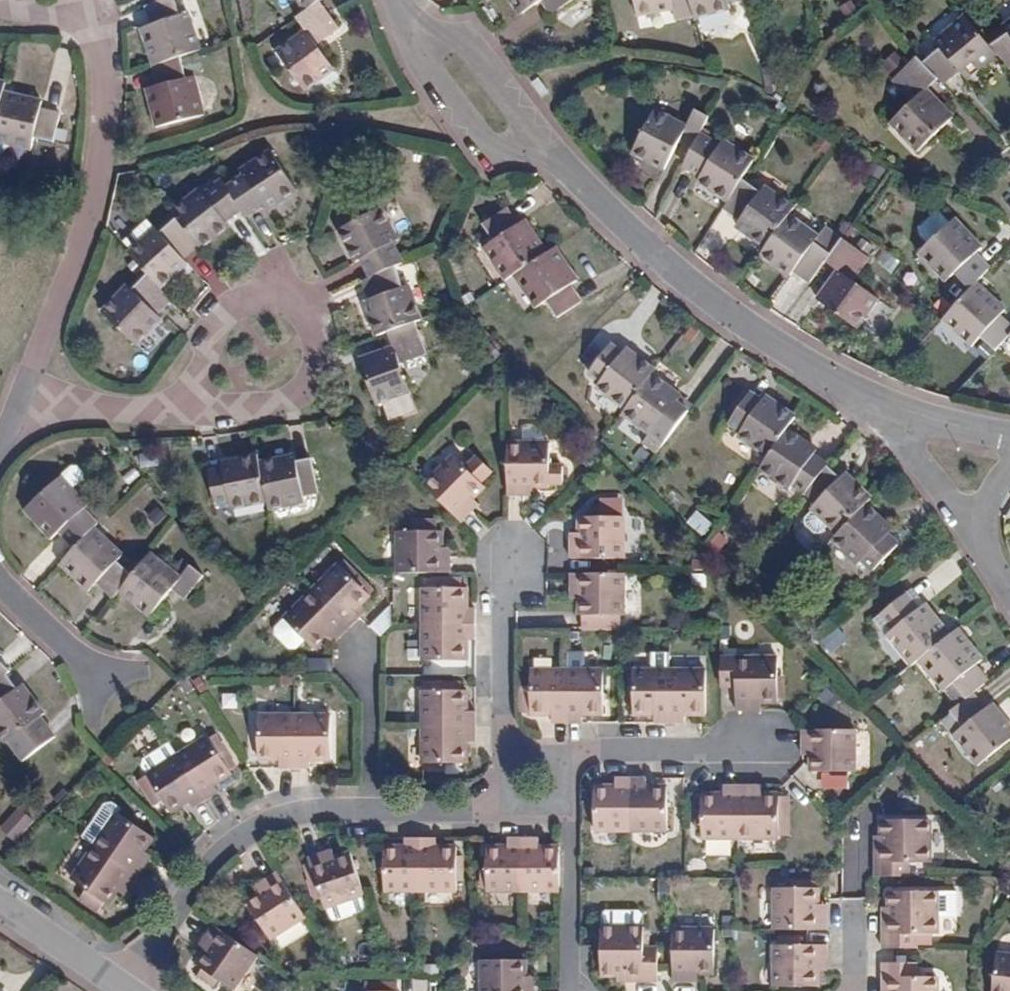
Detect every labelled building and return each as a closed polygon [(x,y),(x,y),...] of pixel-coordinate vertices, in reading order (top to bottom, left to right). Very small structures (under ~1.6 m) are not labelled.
[(180,14),(175,0),(157,0),(145,5),(151,24),(149,25),(161,63),(180,56),(202,49),(189,11),(180,14)] [(303,11),(320,1),(321,0),(296,0),(303,11)] [(527,10),(521,0),(509,0),(519,15),(527,10)] [(527,10),(541,0),(521,0),(527,10)] [(558,9),(572,0),(552,0),(558,9)] [(637,16),(672,10),(671,1),(680,0),(634,0),(637,16)] [(690,16),(706,13),(731,8),(729,1),(735,0),(687,0),(690,16)] [(316,43),(338,27),(320,1),(303,11),(297,15),(305,28),(310,34),(295,45),(290,39),(275,50),(304,91),(334,69),(316,43)] [(958,75),(987,48),(986,47),(960,19),(931,46),(934,50),(921,61),(936,78),(942,84),(956,72),(958,75)] [(1000,28),(1004,34),(986,47),(987,48),(995,55),(1007,70),(1009,67),(1009,20),(1000,28)] [(149,25),(139,28),(151,67),(161,63),(149,25)] [(305,28),(290,39),(295,45),(310,34),(305,28)] [(958,75),(965,82),(995,55),(987,48),(958,75)] [(196,76),(185,78),(180,56),(161,63),(151,67),(157,85),(155,86),(163,127),(205,115),(196,76)] [(922,89),(936,78),(921,61),(916,57),(892,79),(911,99),(895,115),(922,146),(951,119),(922,89)] [(33,146),(40,96),(1,80),(0,80),(0,133),(33,146)] [(145,88),(155,129),(163,127),(155,86),(145,88)] [(662,169),(680,141),(696,150),(704,136),(714,121),(696,110),(685,128),(682,134),(667,126),(671,119),(655,110),(632,152),(662,169)] [(916,152),(922,146),(895,115),(888,122),(916,152)] [(685,128),(671,119),(667,126),(682,134),(685,128)] [(699,178),(696,182),(725,204),(745,180),(754,168),(740,157),(736,162),(721,150),(704,136),(696,150),(686,167),(699,178)] [(740,157),(725,145),(721,150),(736,162),(740,157)] [(298,191),(270,150),(254,159),(259,165),(244,176),(244,177),(228,188),(242,209),(248,217),(264,207),(269,211),(298,191)] [(254,159),(239,169),(244,176),(259,165),(254,159)] [(230,227),(226,222),(242,209),(228,188),(221,179),(204,192),(189,204),(184,199),(171,210),(177,218),(199,246),(201,248),(230,227)] [(734,225),(764,247),(788,217),(793,210),(779,198),(774,204),(759,192),(745,180),(725,204),(722,207),(738,219),(734,225)] [(204,192),(200,186),(184,199),(189,204),(204,192)] [(779,198),(764,186),(759,192),(774,204),(779,198)] [(393,242),(385,226),(392,223),(383,206),(337,230),(354,262),(359,260),(369,278),(396,266),(404,262),(393,242)] [(483,226),(493,241),(492,242),(514,275),(521,270),(548,252),(527,219),(518,225),(508,209),(483,226)] [(843,237),(828,256),(813,243),(797,233),(802,228),(788,217),(764,247),(758,254),(786,276),(791,269),(807,282),(826,259),(839,270),(844,274),(834,287),(828,283),(817,298),(854,327),(878,299),(850,278),(867,256),(843,237)] [(920,233),(929,242),(922,248),(951,276),(966,292),(972,285),(988,268),(974,254),(979,248),(953,220),(946,226),(938,217),(930,217),(921,226),(920,233)] [(188,265),(184,260),(199,246),(177,218),(161,233),(147,245),(141,239),(128,251),(148,273),(162,289),(188,265)] [(393,242),(400,239),(392,223),(385,226),(393,242)] [(161,233),(155,226),(141,239),(147,245),(161,233)] [(813,243),(817,239),(802,228),(797,233),(813,243)] [(508,279),(513,276),(514,275),(492,242),(485,247),(508,279)] [(578,279),(556,247),(548,252),(521,270),(543,302),(546,301),(558,318),(582,302),(571,284),(578,279)] [(946,280),(951,276),(922,248),(918,252),(946,280)] [(403,286),(396,266),(369,278),(362,281),(368,300),(363,302),(375,336),(389,332),(415,322),(423,319),(417,302),(410,304),(403,286)] [(534,307),(543,302),(521,270),(514,275),(513,276),(534,307)] [(839,270),(828,283),(834,287),(844,274),(839,270)] [(158,315),(172,300),(162,289),(148,273),(133,290),(120,303),(113,298),(101,310),(138,345),(163,320),(158,315)] [(133,290),(126,284),(113,298),(120,303),(133,290)] [(417,302),(411,284),(403,286),(410,304),(417,302)] [(1003,311),(972,285),(966,292),(946,315),(977,340),(980,337),(995,350),(1007,336),(1009,332),(1009,323),(1000,315),(1003,311)] [(971,347),(977,340),(946,315),(941,321),(971,347)] [(399,362),(426,351),(415,322),(389,332),(393,344),(396,351),(378,358),(375,351),(359,357),(376,404),(410,392),(399,362)] [(378,358),(396,351),(393,344),(375,351),(378,358)] [(600,381),(597,385),(624,407),(653,374),(655,371),(642,360),(637,365),(623,353),(613,344),(589,372),(600,381)] [(642,360),(628,348),(623,353),(637,365),(642,360)] [(681,397),(653,374),(624,407),(621,411),(650,435),(654,429),(665,438),(687,411),(677,403),(681,397)] [(739,429),(735,434),(763,455),(787,426),(794,417),(779,405),(773,411),(760,402),(750,392),(728,421),(739,429)] [(779,405),(765,394),(760,402),(773,411),(779,405)] [(803,438),(787,426),(763,455),(756,465),(788,488),(792,483),(804,492),(826,466),(813,456),(798,445),(803,438)] [(813,456),(818,449),(803,438),(798,445),(813,456)] [(552,464),(551,441),(509,440),(509,492),(525,492),(525,484),(536,484),(551,484),(551,479),(566,479),(565,465),(552,464)] [(155,451),(137,456),(140,469),(159,464),(155,451)] [(231,504),(232,511),(267,504),(258,461),(256,452),(241,455),(242,463),(223,467),(208,470),(215,506),(231,504)] [(296,462),(294,453),(275,457),(277,466),(296,462)] [(486,483),(457,453),(427,483),(462,518),(472,508),(466,503),(476,494),(486,483)] [(241,455),(221,460),(223,467),(242,463),(241,455)] [(318,494),(311,458),(296,462),(277,466),(275,457),(258,461),(267,504),(269,511),(304,503),(303,497),(318,494)] [(74,464),(62,475),(29,504),(57,534),(59,533),(74,549),(96,526),(99,523),(86,509),(90,505),(73,487),(85,476),(85,472),(78,465),(74,464)] [(841,532),(865,505),(872,498),(857,484),(852,490),(839,477),(827,465),(826,466),(804,492),(815,501),(811,506),(804,515),(804,521),(815,530),(819,528),(827,520),(841,532)] [(857,484),(844,471),(839,477),(852,490),(857,484)] [(525,492),(536,492),(536,484),(525,484),(525,492)] [(472,508),(481,500),(476,494),(466,503),(472,508)] [(603,498),(603,514),(622,515),(623,500),(603,498)] [(22,510),(50,540),(57,534),(29,504),(22,510)] [(865,505),(841,532),(839,533),(832,541),(857,565),(862,560),(873,570),(897,545),(887,535),(872,522),(877,516),(865,505)] [(703,535),(712,522),(694,511),(685,524),(703,535)] [(625,516),(581,514),(581,531),(581,542),(574,541),(575,555),(625,557),(625,516)] [(887,535),(891,529),(877,516),(872,522),(887,535)] [(118,561),(125,554),(96,526),(74,549),(65,557),(94,586),(97,583),(113,599),(118,592),(124,585),(133,574),(118,561)] [(442,528),(399,527),(397,569),(448,570),(448,555),(442,555),(442,545),(442,528)] [(182,575),(151,551),(133,574),(124,585),(155,610),(172,588),(185,599),(204,575),(191,565),(182,575)] [(58,564),(88,592),(94,586),(65,557),(58,564)] [(369,594),(340,564),(316,588),(351,624),(360,615),(355,609),(369,594)] [(624,614),(626,572),(574,572),(574,588),(582,588),(582,597),(581,613),(624,614)] [(149,618),(155,610),(124,585),(118,592),(149,618)] [(339,636),(351,624),(316,588),(287,617),(316,646),(326,637),(333,630),(339,636)] [(574,588),(574,596),(582,597),(582,588),(574,588)] [(468,591),(425,589),(425,622),(475,624),(475,611),(468,610),(468,591)] [(880,613),(891,627),(889,629),(916,662),(916,661),(924,655),(948,635),(923,604),(917,609),(904,593),(880,613)] [(475,640),(475,624),(425,622),(424,658),(466,659),(466,639),(475,640)] [(839,627),(820,639),(828,653),(848,641),(839,627)] [(883,636),(908,667),(916,662),(889,629),(883,636)] [(955,629),(948,635),(924,655),(947,685),(951,682),(964,699),(948,711),(961,728),(957,730),(982,760),(1009,738),(1009,727),(991,703),(984,709),(971,693),(987,680),(974,665),(980,659),(955,629)] [(326,637),(333,642),(339,636),(333,630),(326,637)] [(735,655),(735,706),(751,707),(751,699),(762,699),(777,699),(777,656),(735,655)] [(940,690),(947,685),(924,655),(916,661),(940,690)] [(8,675),(12,670),(0,660),(0,681),(8,675)] [(553,710),(552,719),(567,719),(568,668),(535,668),(534,710),(553,710)] [(602,668),(568,668),(567,719),(582,719),(582,711),(602,711),(602,668)] [(652,710),(653,718),(670,719),(671,669),(634,668),(634,709),(652,710)] [(704,669),(671,669),(670,719),(683,719),(683,710),(704,710),(704,669)] [(19,688),(8,675),(0,681),(0,737),(5,744),(7,742),(22,762),(57,736),(42,716),(46,713),(35,698),(29,702),(19,688)] [(35,698),(25,683),(19,688),(29,702),(35,698)] [(465,690),(425,689),(424,723),(473,724),(473,710),(465,709),(465,690)] [(277,763),(293,763),(293,713),(257,712),(257,753),(277,754),(277,763)] [(327,756),(328,714),(293,713),(293,763),(307,764),(306,755),(327,756)] [(465,739),(474,739),(473,724),(424,723),(423,758),(465,759),(465,739)] [(855,771),(855,731),(804,729),(804,746),(812,746),(812,755),(812,771),(855,771)] [(950,736),(974,766),(982,760),(957,730),(950,736)] [(236,763),(217,733),(208,739),(228,769),(236,763)] [(208,739),(206,736),(177,755),(205,798),(217,789),(212,783),(230,772),(228,769),(208,739)] [(192,806),(205,798),(177,755),(169,742),(145,757),(144,764),(149,773),(147,774),(150,778),(160,794),(170,809),(187,799),(192,806)] [(804,746),(804,756),(812,755),(812,746),(804,746)] [(154,798),(160,794),(150,778),(143,782),(154,798)] [(596,787),(596,828),(631,828),(631,778),(617,778),(617,787),(596,787)] [(647,788),(647,778),(631,778),(631,828),(666,829),(666,788),(647,788)] [(704,792),(704,833),(739,834),(739,784),(724,783),(724,792),(704,792)] [(780,834),(779,793),(766,793),(755,793),(755,784),(739,784),(739,834),(780,834)] [(766,793),(766,784),(755,784),(755,793),(766,793)] [(10,794),(0,804),(0,823),(3,827),(23,808),(10,794)] [(150,834),(114,811),(93,843),(137,873),(145,862),(137,856),(143,847),(150,834)] [(877,845),(875,876),(912,876),(913,862),(932,861),(932,822),(884,821),(884,834),(884,845),(877,845)] [(487,889),(521,888),(522,838),(508,838),(508,846),(488,846),(487,889)] [(539,847),(539,838),(522,838),(521,888),(558,888),(559,846),(539,847)] [(385,889),(420,889),(421,840),(406,840),(406,848),(385,848),(385,889)] [(436,849),(436,841),(421,840),(420,889),(455,890),(456,849),(436,849)] [(129,887),(137,873),(93,843),(70,878),(107,902),(116,889),(121,881),(129,887)] [(320,904),(361,892),(345,843),(330,848),(332,855),(323,858),(307,863),(320,904)] [(145,862),(151,852),(143,847),(137,856),(145,862)] [(330,848),(320,852),(323,858),(332,855),(330,848)] [(267,936),(303,914),(276,871),(263,879),(267,886),(258,892),(245,900),(267,936)] [(263,879),(254,885),(258,892),(267,886),(263,879)] [(116,889),(124,894),(129,887),(121,881),(116,889)] [(774,887),(773,929),(824,929),(824,913),(816,913),(816,902),(816,888),(774,887)] [(937,889),(891,888),(891,902),(891,913),(884,912),(883,945),(917,945),(917,930),(937,930),(937,889)] [(824,913),(824,902),(816,902),(816,913),(824,913)] [(231,987),(254,952),(213,924),(203,938),(209,943),(204,949),(196,962),(202,966),(217,977),(231,987)] [(598,968),(613,968),(613,969),(622,969),(622,977),(654,977),(653,944),(641,944),(641,925),(599,925),(598,968)] [(712,970),(712,928),(672,928),(671,977),(688,978),(688,970),(697,971),(712,970)] [(203,938),(198,946),(204,949),(209,943),(203,938)] [(773,984),(815,985),(815,968),(815,960),(824,960),(823,945),(773,944),(773,984)] [(997,953),(992,990),(1009,990),(1009,954),(997,953)] [(481,990),(532,990),(531,984),(522,984),(523,974),(523,958),(481,957),(481,990)] [(815,968),(824,968),(824,960),(815,960),(815,968)] [(883,961),(883,990),(936,990),(936,974),(918,974),(917,961),(883,961)] [(196,974),(212,985),(217,977),(202,966),(196,974)] [(613,969),(613,977),(622,977),(622,969),(613,969)] [(531,984),(531,975),(523,974),(522,984),(531,984)]
